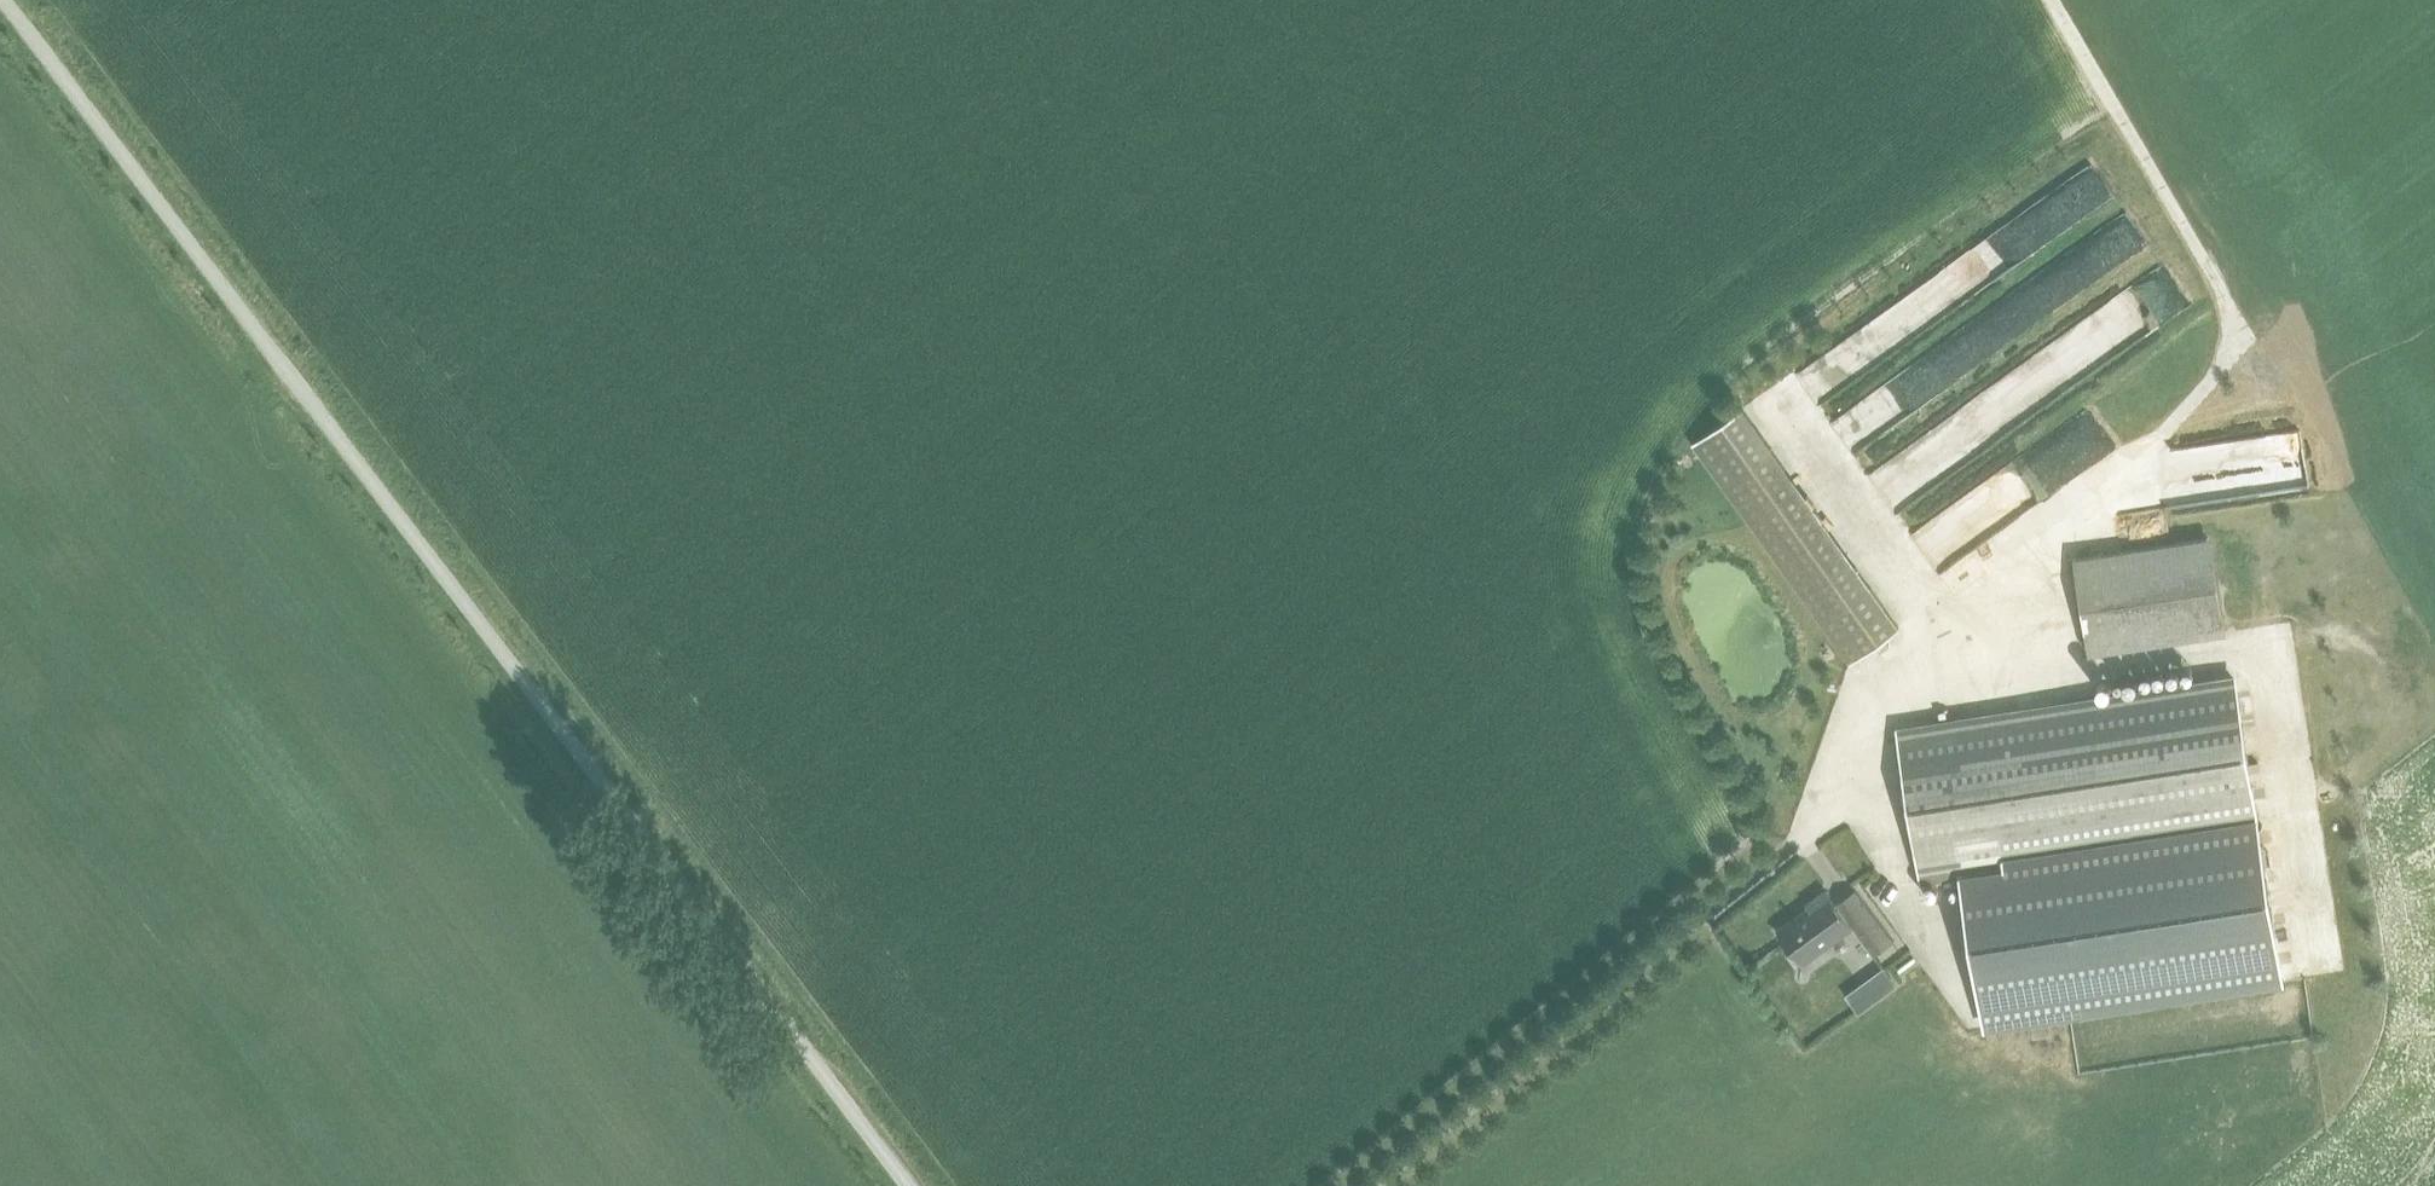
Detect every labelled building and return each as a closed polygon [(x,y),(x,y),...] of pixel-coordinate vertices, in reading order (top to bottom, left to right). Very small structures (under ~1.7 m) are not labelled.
[(1946,259),(1865,318),(1879,337),(1892,328),(1896,334),(1964,284),(1946,259)] [(2022,407),(2171,308),(2166,300),(2152,310),(2143,296),(2114,315),(2105,300),(1998,371),(2022,407)] [(1984,307),(1881,370),(1900,401),(1903,399),(1905,402),(1965,366),(1960,357),(1999,332),(1984,307)] [(1876,503),(1913,564),(2100,452),(2070,403),(2000,445),(1993,433),(1876,503)] [(1741,407),(1692,442),(1721,482),(1849,661),(1898,626),(1770,447),(1741,407)] [(2038,494),(2045,515),(2068,507),(2061,486),(2038,494)] [(2184,529),(2046,550),(2061,648),(2198,627),(2184,529)] [(2272,561),(2252,566),(2255,580),(2276,575),(2272,561)] [(2132,660),(2101,665),(2104,681),(2134,676),(2132,660)] [(2247,761),(2234,678),(1898,731),(1921,882),(2006,868),(2004,857),(2256,818),(2249,770),(2247,761)] [(2257,760),(2247,761),(2249,770),(2258,769),(2257,760)] [(2006,868),(1960,876),(1967,920),(1983,1027),(2283,981),(2256,818),(2004,857),(2006,868)] [(1891,939),(1854,889),(1835,902),(1825,889),(1807,903),(1810,908),(1797,917),(1796,916),(1778,930),(1793,951),(1797,948),(1805,958),(1851,924),(1872,953),(1891,939)] [(1882,968),(1865,979),(1878,997),(1895,985),(1882,968)]
